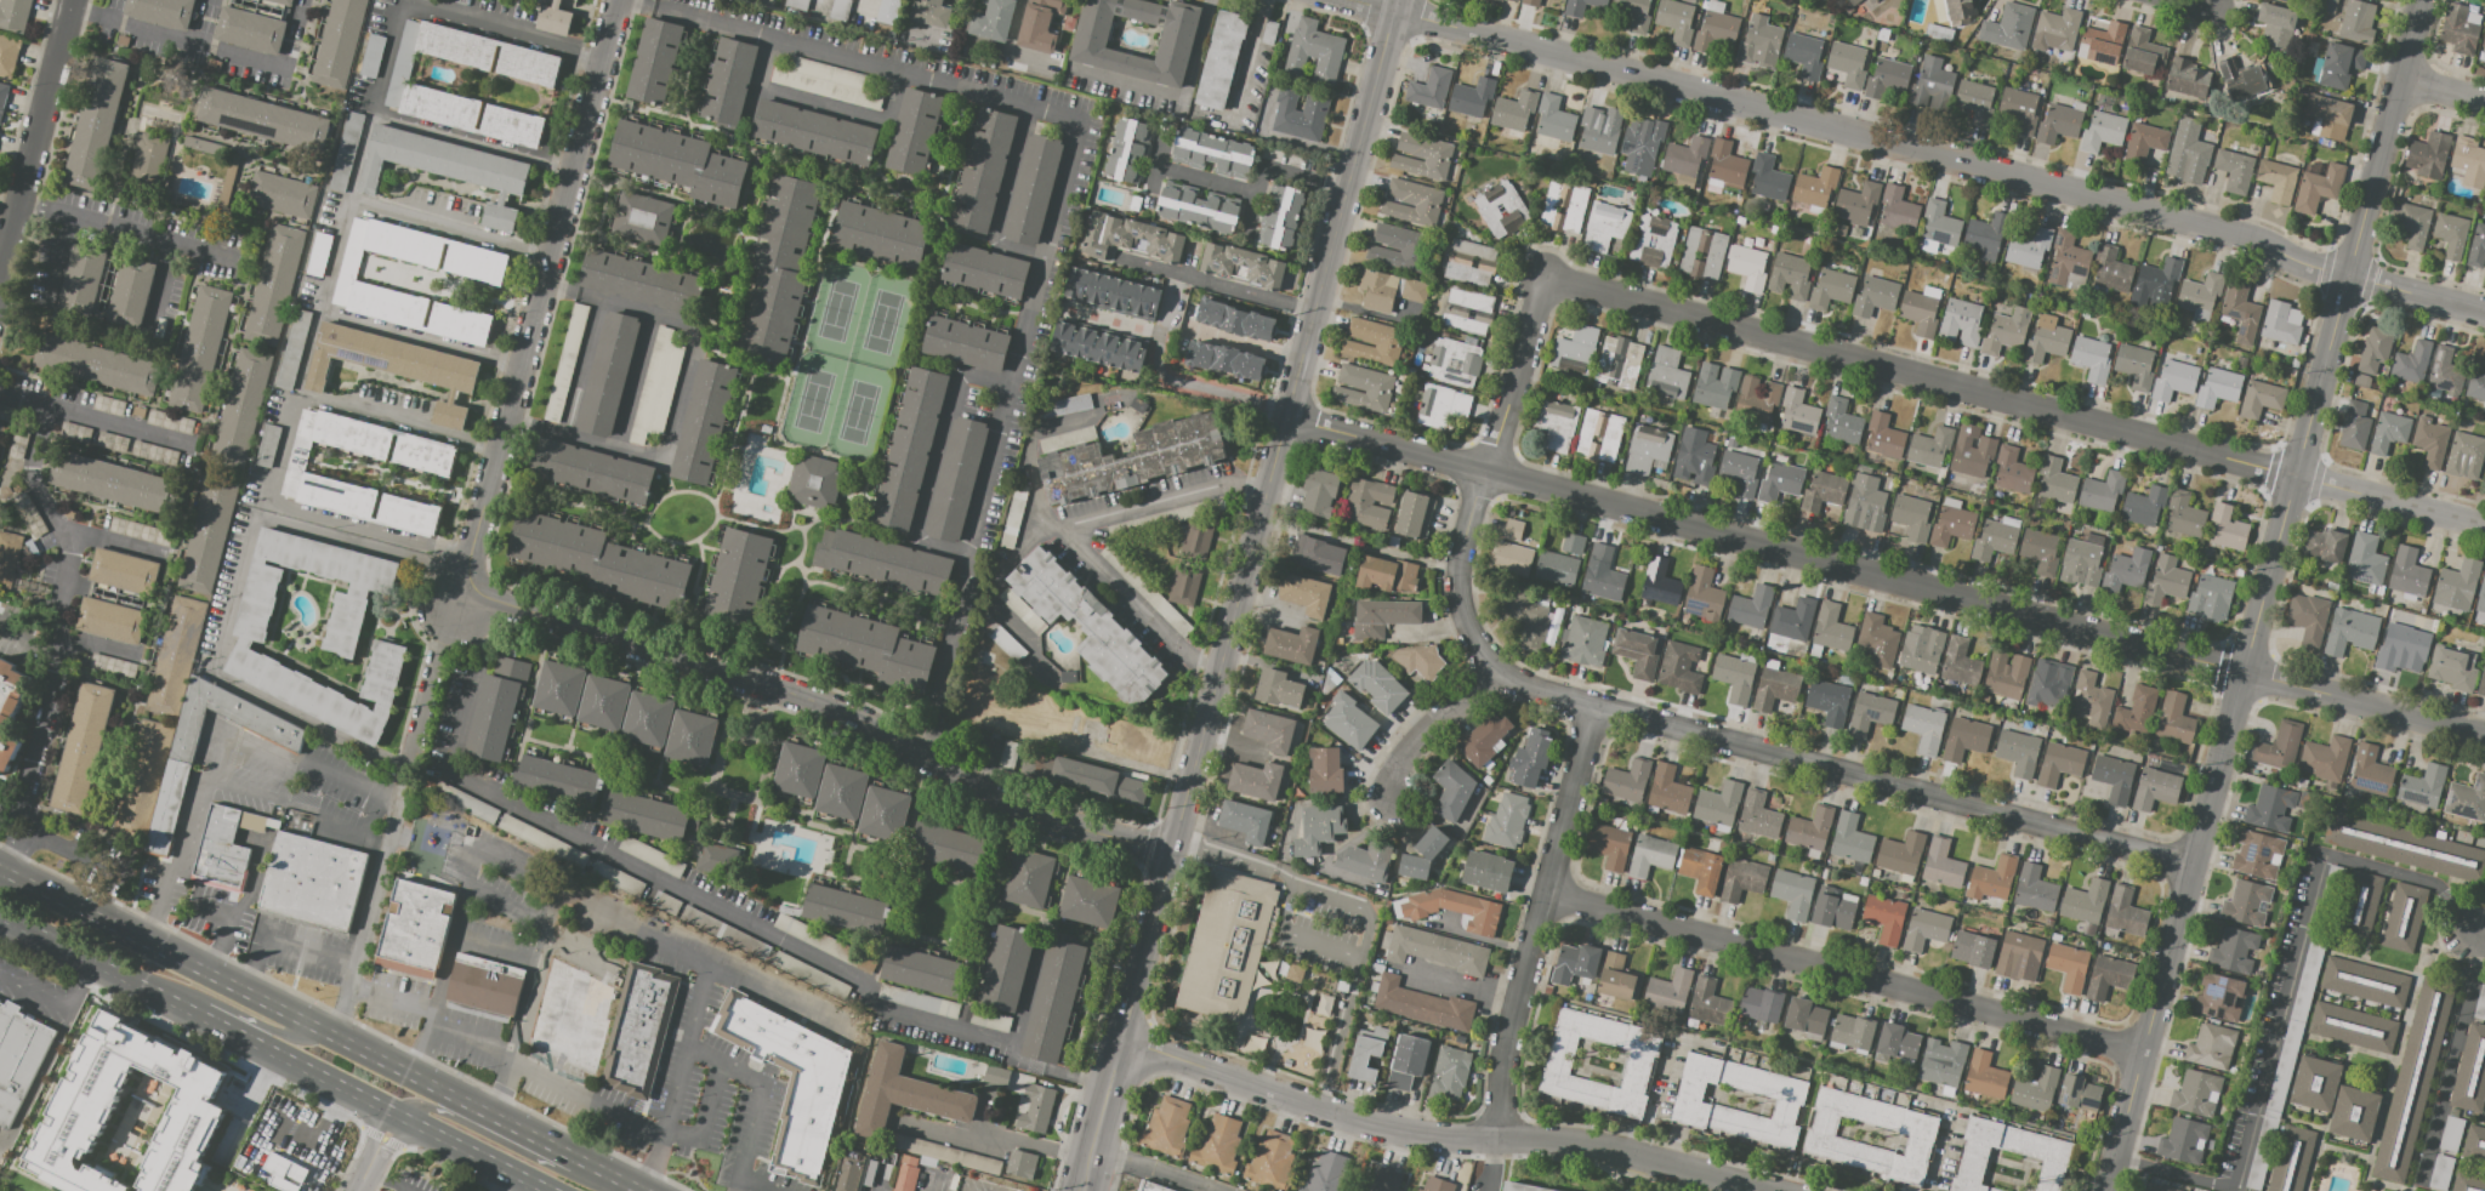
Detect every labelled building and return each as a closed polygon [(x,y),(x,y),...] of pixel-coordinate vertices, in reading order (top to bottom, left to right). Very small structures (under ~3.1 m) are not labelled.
[(23,36),(0,30),(0,0),(33,0),(23,36)] [(123,16),(126,0),(194,0),(186,33),(123,16)] [(226,5),(227,0),(293,0),(291,6),(288,5),(284,21),(286,22),(278,56),(214,40),(223,5),(226,5)] [(311,81),(332,0),(367,0),(343,90),(311,81)] [(551,7),(553,0),(562,0),(559,10),(574,13),(568,35),(536,27),(542,5),(551,7)] [(784,2),(785,0),(811,0),(808,10),(784,2)] [(829,17),(834,0),(853,0),(847,22),(829,17)] [(877,21),(883,0),(901,0),(894,25),(877,21)] [(909,18),(914,0),(942,0),(940,6),(953,10),(946,29),(909,18)] [(984,16),(989,0),(1017,0),(1003,44),(968,34),(973,13),(984,16)] [(1016,45),(1028,0),(1068,0),(1063,16),(1053,13),(1047,32),(1057,35),(1052,55),(1016,45)] [(1168,7),(1170,0),(1181,0),(1181,2),(1201,7),(1179,90),(1069,59),(1085,0),(1139,0),(1168,7)] [(1520,2),(1521,0),(1541,0),(1539,8),(1520,2)] [(1564,13),(1568,0),(1608,0),(1605,10),(1586,4),(1582,18),(1564,13)] [(1611,6),(1613,0),(1650,0),(1645,15),(1611,6)] [(1653,22),(1659,0),(1669,0),(1699,8),(1688,50),(1671,45),(1676,29),(1653,22)] [(1710,0),(1724,4),(1722,13),(1741,19),(1734,45),(1715,40),(1710,55),(1691,50),(1698,30),(1701,32),(1710,0)] [(1855,10),(1847,0),(1866,0),(1855,10)] [(1938,23),(1933,0),(1974,0),(1977,15),(1968,17),(1971,23),(1949,28),(1947,21),(1938,23)] [(2035,7),(2025,50),(1978,38),(1983,19),(1998,24),(2005,0),(2035,7)] [(2316,11),(2319,0),(2337,0),(2333,15),(2316,11)] [(2338,38),(2348,0),(2358,0),(2376,5),(2370,29),(2375,30),(2370,46),(2338,38)] [(2447,1),(2468,6),(2467,12),(2483,16),(2472,57),(2452,51),(2455,45),(2438,40),(2447,1)] [(1843,7),(1849,2),(1854,11),(1848,15),(1843,7)] [(2261,2),(2297,12),(2287,50),(2261,42),(2265,24),(2256,22),(2261,2)] [(2082,12),(2072,52),(2031,42),(2038,10),(2063,16),(2064,7),(2082,12)] [(1218,11),(1221,11),(1221,10),(1252,18),(1246,40),(1241,40),(1223,112),(1194,104),(1218,11)] [(1752,12),(1768,17),(1765,24),(1786,30),(1774,72),(1735,61),(1741,41),(1744,42),(1752,12)] [(1301,16),(1319,21),(1315,30),(1347,39),(1334,87),(1312,81),(1318,58),(1307,56),(1301,79),(1283,74),(1295,29),(1297,29),(1301,16)] [(647,17),(684,27),(663,107),(626,96),(636,58),(638,59),(639,56),(637,55),(647,17)] [(562,57),(553,89),(415,51),(423,19),(562,57)] [(405,21),(421,24),(399,106),(383,102),(405,21)] [(1067,21),(1074,22),(1071,29),(1064,28),(1067,21)] [(1267,21),(1279,23),(1273,45),(1261,42),(1267,21)] [(2127,24),(2117,64),(2077,55),(2083,27),(2106,32),(2109,21),(2127,24)] [(1928,23),(1954,30),(1950,41),(1924,34),(1928,23)] [(2132,25),(2150,30),(2146,42),(2168,47),(2163,64),(2155,62),(2151,75),(2122,68),(2132,25)] [(1790,32),(1820,40),(1820,47),(1816,62),(1822,63),(1816,82),(1799,78),(1803,64),(1781,58),(1790,32)] [(386,36),(375,79),(359,74),(370,33),(386,36)] [(11,81),(0,78),(0,34),(23,40),(11,81)] [(757,47),(735,124),(700,114),(710,79),(712,80),(713,75),(711,74),(722,36),(757,47)] [(1832,40),(1863,49),(1865,57),(1860,70),(1866,72),(1860,93),(1842,89),(1847,73),(1825,67),(1832,40)] [(2328,40),(2367,51),(2362,70),(2352,68),(2344,92),(2309,82),(2315,57),(2324,59),(2328,40)] [(124,88),(130,61),(93,53),(63,184),(100,193),(124,88)] [(1924,55),(1943,59),(1939,70),(1955,74),(1944,115),(1928,110),(1933,93),(1928,92),(1923,109),(1906,104),(1912,84),(1916,85),(1924,55)] [(2216,61),(2233,55),(2240,76),(2223,81),(2216,61)] [(872,79),(869,91),(885,95),(880,113),(768,81),(770,75),(772,76),(774,68),(785,72),(790,56),(872,79)] [(2172,56),(2190,61),(2188,69),(2203,73),(2202,80),(2207,81),(2203,98),(2165,89),(2172,56)] [(1878,57),(1912,67),(1905,92),(1886,87),(1881,102),(1863,97),(1869,75),(1873,76),(1878,57)] [(1451,72),(1441,110),(1403,101),(1408,81),(1425,86),(1431,65),(1451,72)] [(2240,72),(2258,65),(2262,78),(2267,76),(2271,90),(2263,92),(2265,99),(2241,108),(2234,89),(2245,85),(2240,72)] [(1496,80),(1491,101),(1486,99),(1482,119),(1448,110),(1455,84),(1475,89),(1479,75),(1496,80)] [(1960,79),(1995,89),(1990,108),(1992,109),(1988,129),(1971,124),(1974,113),(1952,107),(1960,79)] [(1281,80),(1301,85),(1295,106),(1303,108),(1309,87),(1332,93),(1319,141),(1272,129),(1279,103),(1275,102),(1281,80)] [(538,150),(398,113),(406,82),(546,120),(538,150)] [(2030,82),(2040,85),(2037,92),(2028,90),(2030,82)] [(11,86),(0,125),(0,83),(11,86)] [(197,120),(205,87),(331,119),(323,153),(197,120)] [(906,87),(944,97),(923,177),(886,167),(906,87)] [(2005,87),(2032,96),(2036,106),(2032,115),(2037,116),(2031,136),(1994,125),(2005,87)] [(1539,93),(1529,133),(1489,124),(1496,97),(1517,103),(1520,89),(1539,93)] [(1543,92),(1562,97),(1558,110),(1577,115),(1571,142),(1537,133),(1540,126),(1535,125),(1543,92)] [(2160,93),(2168,96),(2166,104),(2157,102),(2160,93)] [(2309,93),(2354,106),(2343,142),(2310,133),(2314,118),(2303,114),(2309,93)] [(762,98),(800,108),(798,110),(803,112),(803,109),(837,118),(836,120),(841,121),(841,119),(880,129),(870,166),(752,137),(762,98)] [(2051,103),(2074,109),(2075,102),(2086,104),(2077,138),(2055,133),(2053,146),(2035,141),(2040,122),(2045,124),(2051,103)] [(1585,106),(1603,110),(1602,114),(1605,114),(1608,108),(1625,112),(1614,156),(1579,147),(1585,127),(1580,126),(1585,106)] [(1018,118),(989,233),(950,223),(960,187),(961,188),(962,183),(961,183),(969,149),(972,150),(973,146),(971,144),(979,108),(1018,118)] [(348,110),(365,115),(343,194),(328,189),(348,110)] [(2093,110),(2128,120),(2121,147),(2100,141),(2097,154),(2077,149),(2083,129),(2087,130),(2093,110)] [(620,118),(663,130),(661,132),(666,133),(667,131),(712,143),(710,152),(749,163),(737,209),(690,196),(693,188),(607,165),(620,118)] [(1147,125),(1132,183),(1103,176),(1107,163),(1108,163),(1116,130),(1115,130),(1116,124),(1120,124),(1121,118),(1147,125)] [(1631,118),(1643,120),(1643,119),(1653,121),(1653,119),(1666,122),(1653,178),(1622,170),(1627,154),(1619,153),(1626,126),(1628,126),(1631,118)] [(375,122),(531,165),(523,198),(508,194),(506,205),(518,209),(512,233),(483,224),(489,201),(499,204),(501,192),(383,160),(374,195),(357,192),(375,122)] [(2132,122),(2171,132),(2166,152),(2148,147),(2143,164),(2122,158),(2132,122)] [(1182,127),(1184,129),(1185,126),(1194,129),(1193,131),(1200,132),(1201,132),(1206,133),(1206,135),(1210,136),(1211,135),(1216,136),(1215,138),(1219,139),(1219,137),(1224,138),(1224,139),(1228,141),(1228,138),(1234,141),(1234,142),(1242,144),(1242,142),(1250,144),(1250,147),(1253,148),(1251,156),(1255,158),(1252,166),(1246,165),(1242,179),(1215,172),(1217,163),(1206,160),(1204,169),(1172,161),(1182,127)] [(2174,136),(2176,136),(2178,127),(2195,132),(2193,141),(2213,146),(2207,166),(2190,161),(2185,178),(2165,173),(2174,136)] [(170,138),(158,186),(130,179),(137,152),(133,152),(138,135),(141,135),(142,131),(170,138)] [(1401,131),(1454,146),(1444,183),(1388,167),(1393,153),(1423,161),(1425,159),(1410,154),(1410,153),(1397,149),(1401,131)] [(2451,137),(2440,181),(2415,173),(2416,169),(2404,166),(2410,139),(2426,143),(2429,131),(2451,137)] [(1029,135),(1033,136),(1034,133),(1062,141),(1060,144),(1063,146),(1036,247),(1002,239),(1029,135)] [(1711,139),(1705,163),(1700,161),(1695,178),(1661,169),(1667,142),(1689,148),(1693,135),(1711,139)] [(186,136),(227,147),(224,158),(182,147),(186,136)] [(1716,136),(1731,141),(1728,156),(1750,161),(1742,189),(1722,184),(1719,194),(1706,190),(1715,159),(1710,158),(1716,136)] [(2477,147),(2484,149),(2484,180),(2483,189),(2461,183),(2462,181),(2447,177),(2458,136),(2478,141),(2477,147)] [(2217,148),(2256,159),(2245,195),(2224,189),(2229,172),(2212,167),(2217,148)] [(1762,153),(1775,156),(1772,170),(1791,176),(1785,203),(1751,193),(1762,153)] [(2259,159),(2298,170),(2288,206),(2269,201),(2273,186),(2254,179),(2259,159)] [(2303,171),(2324,177),(2328,161),(2345,166),(2336,200),(2319,195),(2313,216),(2292,210),(2303,171)] [(1839,170),(1830,210),(1791,200),(1798,172),(1818,177),(1821,166),(1839,170)] [(309,220),(245,204),(255,170),(318,186),(309,220)] [(774,173),(823,186),(800,273),(807,275),(784,365),(738,353),(760,269),(751,267),(774,173)] [(1391,178),(1443,192),(1433,229),(1378,215),(1383,199),(1414,207),(1414,205),(1401,201),(1401,200),(1386,195),(1391,178)] [(1551,178),(1591,189),(1579,233),(1564,229),(1563,232),(1548,228),(1548,226),(1539,223),(1551,178)] [(1473,200),(1477,199),(1475,195),(1480,193),(1482,195),(1483,194),(1482,193),(1500,183),(1500,184),(1501,183),(1500,181),(1502,179),(1503,182),(1507,179),(1509,184),(1511,183),(1532,220),(1525,224),(1525,226),(1508,235),(1507,234),(1496,240),(1473,200)] [(1882,184),(1876,205),(1871,204),(1865,228),(1849,223),(1850,220),(1832,215),(1839,188),(1859,194),(1863,181),(1882,184)] [(1887,182),(1904,187),(1900,200),(1921,206),(1915,232),(1881,223),(1884,209),(1880,209),(1887,182)] [(1273,184),(1303,192),(1289,250),(1257,241),(1273,184)] [(1158,215),(1160,205),(1158,204),(1160,196),(1162,196),(1165,186),(1177,189),(1176,190),(1179,192),(1177,200),(1182,201),(1184,192),(1185,192),(1187,189),(1194,192),(1194,194),(1195,194),(1193,204),(1206,206),(1209,198),(1211,198),(1211,195),(1218,198),(1217,200),(1219,200),(1217,210),(1221,211),(1223,203),(1227,204),(1228,203),(1235,204),(1235,206),(1238,206),(1235,216),(1240,217),(1236,234),(1158,215)] [(676,205),(664,246),(610,233),(622,190),(676,205)] [(1928,198),(1945,201),(1941,215),(1963,221),(1956,247),(1937,243),(1935,249),(1921,245),(1927,220),(1923,218),(1928,198)] [(1593,200),(1600,201),(1600,204),(1596,203),(1594,209),(1630,218),(1624,240),(1610,237),(1605,255),(1582,247),(1587,230),(1585,229),(1593,200)] [(843,201),(931,223),(919,270),(831,247),(843,201)] [(2432,211),(2421,253),(2405,250),(2410,233),(2404,230),(2405,229),(2389,226),(2395,205),(2399,206),(2400,203),(2432,211)] [(1093,210),(1185,235),(1177,266),(1111,247),(1108,261),(1081,253),(1093,210)] [(1969,218),(1989,224),(1992,210),(2006,213),(1992,267),(1978,262),(1981,251),(1962,246),(1969,218)] [(1639,213),(1643,215),(1643,212),(1649,213),(1648,216),(1650,217),(1650,215),(1670,220),(1670,222),(1671,222),(1672,220),(1674,221),(1674,223),(1679,224),(1667,269),(1659,267),(1657,269),(1638,263),(1638,261),(1627,257),(1633,237),(1640,239),(1644,228),(1636,227),(1639,213)] [(2438,212),(2470,221),(2460,263),(2443,260),(2447,243),(2443,241),(2443,239),(2432,235),(2438,212)] [(510,255),(500,289),(363,251),(354,279),(493,317),(485,347),(331,306),(357,213),(510,255)] [(1376,221),(1429,235),(1420,272),(1365,257),(1369,244),(1400,252),(1400,250),(1386,246),(1387,245),(1371,240),(1376,221)] [(2477,222),(2484,224),(2484,257),(2481,268),(2466,263),(2477,222)] [(275,347),(244,340),(274,223),(306,232),(275,347)] [(1689,226),(1729,237),(1718,280),(1702,277),(1702,279),(1690,277),(1691,274),(1677,270),(1689,226)] [(2053,230),(2048,251),(2043,250),(2038,269),(2003,261),(2011,234),(2031,240),(2035,226),(2053,230)] [(2058,227),(2075,232),(2071,246),(2092,251),(2086,277),(2068,272),(2064,287),(2047,283),(2055,250),(2052,249),(2058,227)] [(331,234),(319,278),(305,274),(317,230),(331,234)] [(1452,238),(1499,250),(1495,262),(1497,262),(1494,274),(1490,273),(1486,289),(1443,277),(1452,238)] [(1733,244),(1751,249),(1753,239),(1769,243),(1767,253),(1764,252),(1765,258),(1762,273),(1765,274),(1761,294),(1744,289),(1746,275),(1727,270),(1733,244)] [(951,241),(1029,262),(1019,300),(942,279),(951,241)] [(1207,243),(1223,246),(1222,251),(1224,252),(1227,245),(1268,256),(1267,263),(1268,263),(1269,258),(1286,262),(1279,291),(1199,270),(1207,243)] [(2100,243),(2119,247),(2115,261),(2134,266),(2127,294),(2106,287),(2104,297),(2091,295),(2098,264),(2094,263),(2100,243)] [(55,306),(72,244),(107,252),(106,256),(121,260),(123,257),(157,266),(141,329),(104,319),(106,315),(92,312),(91,315),(55,306)] [(588,247),(626,257),(625,261),(630,262),(631,258),(703,278),(693,314),(578,284),(588,247)] [(1776,252),(1807,260),(1809,268),(1806,281),(1810,283),(1806,303),(1786,298),(1790,284),(1785,283),(1782,294),(1767,290),(1776,252)] [(2179,261),(2166,310),(2150,306),(2153,297),(2133,292),(2140,264),(2161,269),(2165,256),(2179,261)] [(1071,267),(1162,291),(1154,323),(1063,297),(1071,267)] [(1364,268),(1399,278),(1400,277),(1425,283),(1418,302),(1394,296),(1389,314),(1361,307),(1366,291),(1358,290),(1364,268)] [(1822,268),(1856,277),(1849,304),(1829,300),(1825,312),(1807,307),(1813,286),(1816,287),(1822,268)] [(2225,275),(2219,298),(2214,297),(2206,334),(2189,330),(2194,312),(2176,307),(2182,280),(2202,285),(2206,270),(2225,275)] [(1866,275),(1901,284),(1894,312),(1872,306),(1869,320),(1850,317),(1856,295),(1861,296),(1866,275)] [(2228,278),(2250,284),(2245,303),(2262,307),(2251,347),(2235,342),(2240,321),(2229,318),(2229,323),(2218,320),(2228,278)] [(166,405),(198,284),(233,294),(201,415),(166,405)] [(1450,285),(1495,297),(1490,314),(1492,314),(1490,326),(1488,326),(1485,340),(1439,327),(1450,285)] [(1905,290),(1922,295),(1924,285),(1940,290),(1938,298),(1935,298),(1935,308),(1933,318),(1938,319),(1932,340),(1915,335),(1918,321),(1898,317),(1905,290)] [(1202,296),(1212,298),(1212,300),(1228,304),(1228,306),(1233,307),(1232,308),(1250,313),(1251,310),(1259,313),(1259,314),(1275,319),(1269,341),(1196,321),(1202,296)] [(1949,297),(1978,306),(1980,315),(1977,326),(1981,327),(1977,348),(1957,343),(1961,330),(1958,330),(1955,342),(1938,338),(1949,297)] [(2269,298),(2290,304),(2285,323),(2302,327),(2297,346),(2259,336),(2269,298)] [(573,302),(591,306),(558,424),(541,421),(573,302)] [(2031,310),(2021,349),(2000,343),(1996,358),(1979,354),(1984,332),(1989,334),(1994,313),(2011,318),(2014,306),(2031,310)] [(296,308),(313,312),(292,391),(275,386),(296,308)] [(576,431),(609,309),(642,319),(610,439),(576,431)] [(2040,313),(2071,320),(2069,330),(2071,331),(2065,358),(2043,352),(2040,365),(2023,361),(2029,340),(2032,341),(2040,313)] [(932,314),(968,324),(968,326),(973,327),(974,325),(1011,335),(1001,372),(922,352),(932,314)] [(1352,317),(1406,331),(1397,367),(1340,353),(1343,338),(1375,348),(1376,344),(1361,341),(1361,338),(1347,335),(1352,317)] [(322,320),(480,363),(472,394),(457,391),(454,404),(468,408),(462,432),(431,424),(438,400),(448,403),(451,389),(334,358),(324,395),(302,389),(322,320)] [(1057,321),(1076,326),(1075,331),(1079,332),(1081,326),(1098,331),(1097,337),(1101,338),(1103,332),(1120,337),(1119,342),(1124,343),(1125,338),(1142,343),(1141,348),(1145,349),(1139,375),(1050,349),(1057,321)] [(1598,329),(1587,370),(1558,361),(1557,366),(1549,364),(1557,337),(1570,341),(1575,323),(1598,329)] [(659,325),(689,332),(661,435),(647,432),(643,446),(627,443),(659,325)] [(2370,326),(2393,331),(2384,364),(2377,361),(2373,377),(2356,374),(2365,338),(2367,338),(2370,326)] [(153,398),(33,367),(42,330),(161,361),(153,398)] [(1604,336),(1615,338),(1616,336),(1631,340),(1630,342),(1645,347),(1633,391),(1593,380),(1604,336)] [(2075,336),(2106,343),(2108,358),(2105,364),(2110,365),(2104,386),(2086,381),(2088,367),(2082,366),(2082,369),(2071,366),(2072,364),(2068,363),(2075,336)] [(1192,337),(1266,358),(1261,378),(1244,374),(1242,380),(1233,377),(1234,374),(1226,371),(1226,372),(1211,369),(1210,371),(1184,364),(1192,337)] [(1483,349),(1480,357),(1483,357),(1478,377),(1474,377),(1472,388),(1467,387),(1467,388),(1437,380),(1437,378),(1427,376),(1428,372),(1426,371),(1427,366),(1431,366),(1431,365),(1428,364),(1433,346),(1435,346),(1435,344),(1433,343),(1434,341),(1437,341),(1438,337),(1443,340),(1443,337),(1480,348),(1480,349),(1483,349)] [(2433,342),(2422,383),(2389,375),(2395,352),(2407,354),(2407,352),(2412,353),(2416,338),(2433,342)] [(2120,343),(2150,351),(2151,359),(2148,374),(2153,375),(2148,393),(2129,389),(2133,375),(2114,370),(2120,343)] [(2436,344),(2453,348),(2449,364),(2453,365),(2452,369),(2466,372),(2460,397),(2426,387),(2436,344)] [(1657,346),(1679,352),(1674,369),(1690,374),(1683,400),(1644,389),(1651,361),(1653,363),(1657,346)] [(244,468),(210,460),(239,347),(273,355),(244,468)] [(2237,357),(2247,359),(2245,369),(2235,366),(2237,357)] [(700,358),(739,367),(707,486),(669,475),(678,439),(681,439),(682,434),(679,433),(689,400),(692,400),(693,397),(690,395),(700,358)] [(2291,366),(2293,358),(2299,360),(2297,369),(2291,366)] [(2165,360),(2199,369),(2193,395),(2172,389),(2168,403),(2150,398),(2156,377),(2160,378),(2165,360)] [(1395,378),(1386,414),(1330,399),(1334,386),(1365,394),(1365,391),(1350,387),(1350,386),(1336,382),(1342,364),(1395,378)] [(911,366),(950,376),(910,531),(871,522),(881,484),(882,485),(885,479),(882,479),(911,366)] [(1741,372),(1735,392),(1731,391),(1727,410),(1691,401),(1698,375),(1719,381),(1723,366),(1741,372)] [(2244,376),(2236,403),(2216,398),(2213,411),(2195,406),(2200,386),(2203,387),(2210,366),(2244,376)] [(2483,372),(2484,373),(2484,401),(2464,395),(2470,372),(2481,376),(2483,372)] [(1744,375),(1758,378),(1755,392),(1761,394),(1764,380),(1784,386),(1778,406),(1772,405),(1764,432),(1731,423),(1744,375)] [(2356,375),(2372,378),(2370,388),(2354,384),(2356,375)] [(2287,389),(2282,410),(2261,405),(2257,421),(2239,416),(2247,380),(2287,389)] [(1425,383),(1455,391),(1454,392),(1469,397),(1458,434),(1418,423),(1418,421),(1417,420),(1418,414),(1417,414),(1425,383)] [(1786,386),(1806,391),(1802,404),(1821,409),(1814,435),(1780,426),(1785,408),(1781,406),(1786,386)] [(1137,392),(1151,400),(1143,414),(1128,405),(1137,392)] [(1090,393),(1092,409),(1039,420),(1035,405),(1090,393)] [(123,416),(91,408),(95,394),(125,403),(123,416)] [(1830,395),(1848,400),(1844,414),(1865,418),(1858,445),(1824,437),(1827,420),(1824,418),(1830,395)] [(2386,397),(2399,400),(2395,415),(2412,418),(2406,443),(2393,439),(2392,443),(2389,441),(2386,457),(2369,452),(2379,410),(2382,411),(2386,397)] [(1540,399),(1554,403),(1556,398),(1560,399),(1559,404),(1573,408),(1573,406),(1580,408),(1573,438),(1570,438),(1565,456),(1542,449),(1547,431),(1532,427),(1540,399)] [(2349,399),(2367,404),(2364,417),(2371,420),(2362,451),(2339,445),(2342,433),(2339,433),(2349,399)] [(146,409),(143,418),(131,416),(133,405),(146,409)] [(279,494),(303,406),(318,411),(318,409),(460,448),(450,479),(312,441),(305,471),(443,508),(434,538),(295,501),(296,498),(279,494)] [(1586,408),(1626,418),(1614,462),(1574,451),(1586,408)] [(191,435),(147,423),(150,409),(194,421),(191,435)] [(1036,460),(1048,456),(1047,452),(1058,450),(1059,454),(1076,449),(1075,445),(1086,443),(1086,446),(1098,443),(1102,457),(1113,455),(1114,461),(1128,457),(1127,454),(1137,451),(1132,434),(1154,427),(1153,423),(1173,418),(1173,422),(1193,417),(1192,414),(1201,410),(1202,415),(1215,411),(1224,445),(1222,445),(1226,457),(1215,461),(1216,463),(1202,467),(1202,465),(1188,468),(1188,471),(1166,477),(1165,474),(1148,479),(1148,481),(1108,492),(1107,488),(1098,490),(1099,495),(1091,497),(1090,494),(1071,498),(1071,502),(1062,505),(1060,501),(1048,505),(1036,460)] [(1872,410),(1890,415),(1887,427),(1907,433),(1900,460),(1880,454),(1877,465),(1863,461),(1871,432),(1866,431),(1872,410)] [(2419,415),(2432,417),(2429,424),(2434,426),(2435,424),(2451,428),(2439,472),(2423,467),(2427,451),(2421,450),(2422,448),(2411,445),(2419,415)] [(957,416),(986,423),(985,427),(989,428),(957,543),(927,535),(928,532),(923,530),(954,418),(957,420),(957,416)] [(90,444),(58,435),(62,420),(93,428),(90,444)] [(282,427),(271,469),(255,465),(266,422),(282,427)] [(1961,422),(1980,428),(1978,440),(1973,439),(1971,448),(1977,449),(1980,435),(1997,440),(1991,460),(1988,458),(1983,479),(1947,469),(1961,422)] [(761,423),(772,427),(770,433),(760,431),(761,423)] [(1636,423),(1642,424),(1639,432),(1664,438),(1666,433),(1673,435),(1666,463),(1653,458),(1648,475),(1625,469),(1630,451),(1627,451),(1636,423)] [(1954,429),(1949,451),(1945,450),(1939,469),(1905,460),(1912,433),(1933,439),(1937,424),(1954,429)] [(129,439),(125,454),(96,445),(99,431),(129,439)] [(2456,432),(2484,440),(2484,451),(2478,481),(2445,473),(2456,432)] [(540,437),(655,468),(646,505),(530,474),(540,437)] [(1682,437),(1716,446),(1711,465),(1716,467),(1711,488),(1691,483),(1695,469),(1674,463),(1682,437)] [(1728,439),(1738,441),(1735,449),(1723,445),(1724,440),(1728,440),(1728,439)] [(177,466),(131,454),(135,440),(181,451),(177,466)] [(2001,444),(2019,449),(2015,463),(2034,468),(2028,494),(1994,485),(2000,466),(1995,465),(2001,444)] [(1722,449),(1756,458),(1757,466),(1753,478),(1758,479),(1752,500),(1734,495),(1739,480),(1716,474),(1722,449)] [(46,484),(56,451),(174,481),(164,514),(46,484)] [(1774,452),(1790,456),(1787,465),(1807,469),(1799,496),(1778,490),(1774,505),(1756,500),(1762,479),(1765,480),(1774,452)] [(796,461),(803,462),(806,454),(838,463),(836,471),(842,472),(834,505),(824,502),(823,508),(792,500),(794,494),(787,491),(796,461)] [(2043,454),(2063,458),(2059,472),(2079,477),(2071,503),(2053,498),(2049,514),(2029,508),(2032,494),(2037,495),(2042,477),(2038,475),(2043,454)] [(1309,467),(1341,475),(1335,498),(1332,497),(1330,507),(1334,508),(1330,520),(1301,513),(1306,491),(1303,490),(1309,467)] [(2126,474),(2120,495),(2116,494),(2111,512),(2077,503),(2085,477),(2105,483),(2108,469),(2126,474)] [(1814,471),(1849,480),(1843,505),(1821,498),(1816,513),(1798,508),(1804,489),(1809,490),(1814,471)] [(177,587),(206,472),(239,480),(209,594),(177,587)] [(1856,472),(1880,479),(1876,490),(1888,494),(1886,501),(1888,502),(1886,511),(1883,509),(1882,513),(1887,514),(1882,534),(1843,523),(1856,472)] [(1353,477),(1376,483),(1376,481),(1397,486),(1392,505),(1374,500),(1372,505),(1391,509),(1384,530),(1348,520),(1353,505),(1346,503),(1353,477)] [(1000,546),(1016,481),(1029,485),(1013,549),(1000,546)] [(2168,490),(2163,509),(2159,508),(2154,528),(2120,518),(2127,491),(2146,497),(2150,484),(2168,490)] [(1971,485),(1985,489),(1984,497),(1968,492),(1971,485)] [(2173,488),(2191,492),(2188,506),(2208,512),(2201,537),(2167,529),(2172,508),(2167,507),(2173,488)] [(47,531),(35,537),(12,497),(24,490),(47,531)] [(1405,490),(1434,497),(1425,538),(1394,531),(1405,490)] [(1897,494),(1930,502),(1924,523),(1930,524),(1924,545),(1906,540),(1910,526),(1889,520),(1897,494)] [(1945,496),(1961,501),(1960,508),(1979,513),(1972,541),(1950,535),(1946,547),(1929,542),(1934,523),(1938,524),(1945,496)] [(2216,502),(2233,507),(2229,519),(2250,525),(2242,552),(2208,542),(2213,523),(2211,523),(2216,502)] [(72,520),(63,513),(68,508),(76,517),(72,520)] [(690,565),(678,611),(587,587),(590,579),(506,557),(518,508),(608,532),(605,542),(690,565)] [(1189,517),(1215,523),(1205,562),(1179,554),(1189,517)] [(1985,519),(2001,523),(2002,517),(2020,520),(2018,528),(2020,529),(2013,555),(1991,549),(1988,564),(1971,559),(1977,537),(1980,538),(1985,519)] [(113,532),(116,519),(172,534),(169,547),(113,532)] [(374,712),(376,702),(359,697),(362,685),(364,686),(366,678),(364,677),(366,666),(369,666),(373,651),(371,651),(374,639),(408,648),(389,720),(375,748),(223,671),(237,645),(235,645),(240,637),(233,634),(262,526),(399,564),(391,596),(370,589),(366,600),(369,600),(353,660),(337,656),(339,654),(320,649),(324,638),(326,638),(329,628),(326,628),(329,619),(330,620),(335,604),(332,604),(336,591),(347,594),(351,582),(336,579),(336,581),(314,575),(314,572),(301,569),(300,571),(280,565),(282,564),(267,560),(266,565),(284,570),(280,582),(279,581),(275,597),(277,597),(272,616),(269,616),(266,632),(267,632),(265,643),(254,640),(250,649),(263,656),(263,655),(280,663),(280,665),(295,672),(296,671),(313,679),(313,680),(326,688),(328,686),(345,696),(345,697),(359,705),(362,702),(370,707),(369,710),(374,712)] [(727,526),(778,540),(777,545),(779,546),(775,558),(769,557),(750,627),(703,615),(711,586),(705,585),(707,572),(713,574),(716,568),(709,566),(712,554),(718,557),(722,545),(715,542),(718,529),(726,531),(727,526)] [(811,565),(817,542),(820,543),(824,530),(836,532),(837,528),(875,538),(874,541),(878,542),(878,540),(912,548),(911,551),(916,552),(916,549),(954,560),(943,600),(811,565)] [(2025,528),(2059,537),(2054,557),(2059,558),(2053,579),(2035,574),(2038,560),(2018,555),(2025,528)] [(2348,535),(2341,565),(2299,554),(2307,530),(2320,534),(2321,530),(2327,531),(2327,530),(2348,535)] [(10,591),(0,588),(0,531),(23,537),(10,591)] [(2355,531),(2379,537),(2375,554),(2388,558),(2381,586),(2384,587),(2382,596),(2367,592),(2370,582),(2344,576),(2355,531)] [(1298,532),(1309,535),(1309,537),(1326,542),(1325,545),(1347,549),(1340,576),(1290,563),(1298,532)] [(1586,537),(1581,555),(1562,549),(1565,532),(1586,537)] [(1399,538),(1397,547),(1386,543),(1388,536),(1399,538)] [(2068,537),(2102,547),(2097,566),(2102,568),(2097,588),(2058,577),(2062,566),(2060,566),(2068,537)] [(36,549),(30,553),(24,543),(32,540),(36,549)] [(1534,549),(1528,577),(1491,569),(1497,541),(1534,549)] [(1614,547),(1609,565),(1588,560),(1593,542),(1614,547)] [(1098,553),(1109,543),(1167,602),(1194,628),(1184,638),(1098,553)] [(2398,545),(2418,549),(2413,565),(2432,570),(2424,598),(2417,596),(2415,602),(2401,598),(2402,592),(2387,588),(2398,545)] [(1039,546),(1045,551),(1047,548),(1057,558),(1054,562),(1065,572),(1068,570),(1079,580),(1075,582),(1082,588),(1084,586),(1113,615),(1111,617),(1125,631),(1127,628),(1142,643),(1139,645),(1153,657),(1154,656),(1162,663),(1161,666),(1170,674),(1132,712),(1115,696),(1118,693),(1107,682),(1104,683),(1090,667),(1091,666),(1075,650),(1088,637),(1080,628),(1082,627),(1074,617),(1070,621),(1062,612),(1051,625),(1042,617),(1041,619),(1030,609),(1033,608),(1022,596),(1019,598),(1012,589),(1013,588),(1005,580),(1039,546)] [(2151,551),(2142,589),(2122,585),(2120,597),(2099,591),(2104,572),(2109,574),(2114,553),(2131,558),(2134,546),(2151,551)] [(75,629),(84,596),(86,596),(90,581),(87,581),(97,547),(161,563),(153,598),(149,597),(146,611),(149,612),(140,646),(75,629)] [(2203,547),(2213,549),(2211,558),(2201,555),(2203,547)] [(1580,559),(1573,586),(1534,576),(1541,549),(1580,559)] [(2160,553),(2177,557),(2174,568),(2191,572),(2184,599),(2163,594),(2161,608),(2143,603),(2148,582),(2151,582),(2160,553)] [(1650,554),(1668,559),(1664,577),(1684,582),(1678,605),(1639,596),(1650,554)] [(1364,555),(1395,563),(1397,559),(1418,565),(1415,579),(1418,579),(1415,594),(1392,588),(1391,593),(1380,589),(1381,586),(1371,582),(1369,591),(1355,587),(1364,555)] [(2481,562),(2470,605),(2434,596),(2441,568),(2458,572),(2462,557),(2481,562)] [(1177,564),(1202,571),(1193,609),(1167,602),(1177,564)] [(1626,575),(1620,600),(1581,591),(1587,564),(1626,575)] [(1694,565),(1715,570),(1710,587),(1727,591),(1718,622),(1682,612),(1694,565)] [(2474,606),(2484,565),(2484,609),(2474,606)] [(1285,572),(1331,585),(1323,621),(1304,616),(1307,606),(1278,599),(1285,572)] [(2234,582),(2224,621),(2218,620),(2217,623),(2201,620),(2202,615),(2187,611),(2191,592),(2195,593),(2201,574),(2234,582)] [(2327,582),(2338,585),(2336,591),(2326,588),(2327,582)] [(1774,588),(1764,627),(1727,617),(1733,596),(1751,600),(1756,583),(1774,588)] [(997,596),(1007,586),(1047,627),(1037,637),(997,596)] [(1514,589),(1551,600),(1546,619),(1549,620),(1540,654),(1516,646),(1523,622),(1506,617),(1514,589)] [(1596,604),(1587,602),(1590,594),(1597,597),(1596,604)] [(2331,602),(2319,648),(2299,643),(2303,628),(2284,623),(2291,594),(2305,598),(2307,596),(2331,602)] [(143,710),(174,596),(206,604),(176,718),(143,710)] [(1818,602),(1806,646),(1789,642),(1790,637),(1769,632),(1775,605),(1795,610),(1797,597),(1818,602)] [(1650,602),(1648,609),(1642,606),(1643,599),(1650,602)] [(1822,599),(1841,604),(1836,622),(1854,627),(1848,651),(1810,642),(1822,599)] [(1357,600),(1422,602),(1421,625),(1383,623),(1383,639),(1354,639),(1354,621),(1357,621),(1357,600)] [(808,603),(900,628),(898,637),(937,648),(925,694),(877,682),(880,672),(795,650),(808,603)] [(2335,608),(2379,619),(2372,651),(2350,645),(2352,642),(2345,640),(2342,657),(2324,653),(2335,608)] [(1865,611),(1883,616),(1882,623),(1893,627),(1892,631),(1899,633),(1889,669),(1866,663),(1869,656),(1854,651),(1865,611)] [(988,614),(1027,653),(1016,663),(977,625),(988,614)] [(1573,615),(1608,625),(1600,650),(1605,651),(1600,668),(1588,665),(1587,667),(1570,662),(1571,660),(1558,656),(1562,642),(1560,642),(1564,628),(1569,629),(1573,615)] [(2428,619),(2438,622),(2436,627),(2426,625),(2428,619)] [(2389,621),(2413,627),(2413,629),(2432,634),(2424,665),(2400,659),(2396,673),(2373,667),(2379,645),(2382,646),(2389,621)] [(1320,631),(1310,666),(1263,654),(1269,627),(1300,634),(1301,626),(1320,631)] [(1616,628),(1657,639),(1654,654),(1659,655),(1651,683),(1631,678),(1636,660),(1610,654),(1616,628)] [(1946,634),(1940,656),(1937,656),(1932,674),(1898,666),(1904,642),(1923,646),(1927,629),(1946,634)] [(1950,634),(1969,639),(1964,656),(1984,661),(1977,686),(1939,677),(1950,634)] [(1667,639),(1702,649),(1699,662),(1691,660),(1689,671),(1702,676),(1698,695),(1655,683),(1667,639)] [(2435,643),(2477,654),(2473,668),(2478,669),(2472,694),(2451,689),(2452,684),(2426,678),(2435,643)] [(1439,672),(1435,674),(1418,673),(1415,668),(1410,673),(1397,661),(1395,662),(1389,657),(1399,649),(1437,644),(1438,654),(1446,665),(1439,671),(1439,672)] [(1821,646),(1819,656),(1810,655),(1813,644),(1821,646)] [(1992,650),(2007,654),(2005,663),(2009,666),(2013,655),(2030,660),(2020,697),(1983,688),(1992,650)] [(92,651),(136,663),(132,679),(87,667),(92,651)] [(533,663),(527,688),(519,685),(500,764),(464,754),(485,672),(490,673),(496,654),(533,663)] [(1758,659),(1745,706),(1727,701),(1731,684),(1711,679),(1718,654),(1740,660),(1741,654),(1758,659)] [(5,773),(0,770),(0,657),(21,667),(19,671),(38,679),(11,733),(22,739),(5,773)] [(575,717),(533,706),(545,659),(587,669),(575,717)] [(1347,679),(1365,661),(1367,662),(1370,659),(1374,662),(1376,660),(1410,693),(1387,717),(1370,701),(1374,697),(1364,689),(1360,691),(1347,679)] [(1764,666),(1767,666),(1768,659),(1780,662),(1778,669),(1802,677),(1795,702),(1775,697),(1770,714),(1751,710),(1764,666)] [(2074,667),(2066,695),(2062,694),(2057,712),(2024,703),(2034,669),(2054,674),(2057,663),(2074,667)] [(1263,666),(1287,672),(1285,680),(1306,685),(1300,707),(1279,702),(1278,705),(1255,699),(1263,666)] [(2484,666),(2484,696),(2477,694),(2484,666)] [(2080,668),(2097,673),(2093,686),(2099,688),(2100,686),(2114,690),(2105,722),(2074,714),(2077,699),(2072,697),(2080,668)] [(1893,672),(1890,683),(1883,682),(1886,671),(1893,672)] [(1059,672),(1076,672),(1076,683),(1059,683),(1059,672)] [(590,673),(631,684),(619,731),(576,720),(590,673)] [(206,708),(210,710),(298,757),(306,729),(191,674),(146,851),(169,860),(206,708)] [(1045,677),(1051,678),(1048,686),(1042,684),(1045,677)] [(1812,678),(1848,688),(1848,701),(1841,730),(1822,725),(1826,711),(1804,706),(1812,678)] [(47,808),(80,680),(115,690),(83,817),(47,808)] [(1050,689),(1051,682),(1060,684),(1058,691),(1050,689)] [(2159,690),(2148,734),(2111,724),(2116,706),(2131,710),(2133,701),(2131,700),(2134,683),(2159,690)] [(1341,689),(1355,701),(1353,705),(1378,725),(1358,752),(1323,723),(1327,718),(1325,716),(1335,703),(1331,700),(1341,689)] [(675,702),(663,748),(620,737),(632,690),(675,702)] [(2167,690),(2187,695),(2180,716),(2197,719),(2190,743),(2155,735),(2167,690)] [(1858,691),(1898,701),(1890,726),(1871,722),(1866,740),(1847,735),(1858,691)] [(1989,697),(1986,707),(1980,706),(1983,695),(1989,697)] [(1946,716),(1935,758),(1916,753),(1921,734),(1900,729),(1906,705),(1946,716)] [(1249,707),(1296,719),(1286,757),(1268,752),(1270,741),(1242,734),(1249,707)] [(677,708),(718,719),(706,765),(665,754),(677,708)] [(1454,743),(1467,731),(1468,734),(1494,712),(1501,720),(1505,717),(1513,725),(1500,737),(1506,745),(1489,758),(1494,764),(1488,770),(1483,764),(1477,770),(1454,743)] [(1991,725),(1984,753),(1964,748),(1961,764),(1941,759),(1952,716),(1991,725)] [(110,834),(141,718),(174,726),(143,843),(110,834)] [(2302,725),(2291,770),(2250,760),(2254,741),(2270,745),(2271,740),(2275,740),(2280,719),(2302,725)] [(1554,734),(1546,769),(1540,767),(1534,788),(1511,782),(1514,769),(1508,767),(1512,756),(1514,756),(1517,747),(1525,750),(1531,728),(1554,734)] [(2041,739),(2030,781),(2012,776),(2015,763),(1994,757),(2001,729),(2025,735),(2025,734),(2041,739)] [(2352,740),(2341,783),(2315,777),(2315,774),(2299,770),(2305,742),(2328,748),(2332,735),(2352,740)] [(826,752),(814,799),(772,788),(784,741),(826,752)] [(1006,741),(1020,745),(1013,770),(999,767),(1006,741)] [(2048,741),(2086,751),(2080,776),(2059,771),(2054,792),(2036,787),(2048,741)] [(2359,741),(2377,746),(2372,763),(2395,769),(2388,797),(2350,788),(2356,762),(2354,760),(2359,741)] [(2122,750),(2120,757),(2112,754),(2115,747),(2122,750)] [(1340,748),(1340,768),(1342,768),(1342,794),(1309,794),(1309,768),(1313,768),(1313,757),(1309,757),(1309,748),(1340,748)] [(2136,764),(2123,809),(2106,804),(2111,785),(2089,780),(2097,753),(2136,764)] [(523,754),(602,775),(593,808),(513,787),(523,754)] [(1056,754),(1120,771),(1119,775),(1149,783),(1142,808),(1108,798),(1109,794),(1050,779),(1056,754)] [(2159,758),(2156,768),(2145,765),(2148,756),(2159,758)] [(1651,762),(1639,805),(1600,794),(1608,767),(1628,773),(1633,757),(1651,762)] [(1477,781),(1454,825),(1432,813),(1445,788),(1433,777),(1450,758),(1477,781)] [(1657,760),(1676,765),(1671,782),(1693,788),(1685,815),(1645,804),(1657,760)] [(1284,767),(1274,802),(1227,790),(1234,762),(1263,769),(1266,762),(1284,767)] [(2446,767),(2436,809),(2396,799),(2402,774),(2423,779),(2427,762),(2446,767)] [(826,763),(869,773),(857,821),(814,810),(826,763)] [(2182,777),(2176,805),(2153,799),(2149,813),(2131,808),(2143,765),(2156,769),(2155,770),(2182,777)] [(2477,773),(2484,775),(2484,818),(2484,822),(2443,811),(2451,781),(2473,787),(2477,773)] [(1744,783),(1731,827),(1691,816),(1699,790),(1721,796),(1725,779),(1744,783)] [(500,810),(493,825),(431,794),(438,780),(500,810)] [(869,783),(911,796),(899,842),(857,831),(869,783)] [(2261,783),(2297,793),(2293,809),(2285,807),(2282,816),(2291,819),(2286,834),(2244,822),(2247,805),(2254,807),(2261,783)] [(1748,787),(1767,792),(1762,808),(1784,814),(1776,839),(1736,828),(1748,787)] [(612,788),(703,813),(698,831),(684,827),(682,839),(604,820),(612,788)] [(1503,792),(1529,798),(1526,805),(1529,805),(1526,819),(1524,819),(1522,831),(1519,843),(1516,842),(1514,849),(1483,842),(1486,822),(1490,824),(1491,815),(1496,816),(1499,802),(1501,802),(1503,792)] [(1224,799),(1272,811),(1262,847),(1245,842),(1246,833),(1217,825),(1224,799)] [(1835,808),(1822,853),(1820,851),(1818,859),(1807,856),(1809,849),(1784,842),(1790,817),(1810,822),(1815,802),(1835,808)] [(212,803),(193,877),(240,890),(251,848),(232,843),(237,826),(263,833),(267,817),(212,803)] [(1301,808),(1343,807),(1343,819),(1346,819),(1346,832),(1335,833),(1335,842),(1319,842),(1319,845),(1302,845),(1301,808)] [(1841,809),(1859,815),(1854,831),(1876,836),(1869,862),(1829,851),(1841,809)] [(2445,839),(2484,850),(2484,854),(2477,883),(2322,842),(2331,810),(2435,837),(2436,831),(2446,833),(2445,839)] [(590,856),(582,870),(495,826),(502,814),(590,856)] [(917,821),(988,839),(979,873),(908,854),(917,821)] [(1593,822),(1632,833),(1621,874),(1603,870),(1607,855),(1585,849),(1593,822)] [(1433,825),(1449,838),(1429,860),(1414,847),(1433,825)] [(2241,828),(2285,840),(2274,882),(2230,870),(2235,853),(2239,853),(2241,844),(2237,843),(2241,828)] [(257,907),(347,933),(369,855),(279,830),(257,907)] [(1926,836),(1915,877),(1875,866),(1882,838),(1903,844),(1906,830),(1926,836)] [(618,848),(624,833),(686,864),(678,878),(618,848)] [(1638,833),(1651,837),(1650,837),(1678,845),(1671,870),(1649,864),(1644,881),(1627,876),(1638,833)] [(1933,833),(1951,839),(1946,857),(1967,864),(1960,888),(1921,877),(1933,833)] [(1334,866),(1337,853),(1349,845),(1365,850),(1370,838),(1393,847),(1389,859),(1392,860),(1384,883),(1334,866)] [(703,839),(724,845),(717,873),(695,867),(703,839)] [(1724,857),(1712,899),(1694,893),(1699,879),(1678,874),(1679,868),(1674,867),(1681,848),(1683,849),(1684,847),(1724,857)] [(1014,848),(1054,857),(1041,910),(1001,899),(1014,848)] [(1514,861),(1507,893),(1461,883),(1468,850),(1479,853),(1479,851),(1505,857),(1505,859),(1514,861)] [(2018,859),(2006,900),(1983,894),(1981,901),(1963,896),(1966,889),(1967,889),(1973,866),(1995,871),(2000,853),(2018,859)] [(1401,855),(1429,860),(1426,879),(1398,874),(1401,855)] [(1730,856),(1768,867),(1761,894),(1741,889),(1736,905),(1718,900),(1730,856)] [(1830,867),(1824,866),(1826,859),(1832,860),(1830,867)] [(646,884),(638,899),(590,874),(596,860),(646,884)] [(2023,861),(2042,866),(2037,879),(2060,885),(2053,912),(2012,901),(2023,861)] [(1213,867),(1275,884),(1274,889),(1278,890),(1241,1024),(1175,1005),(1213,867)] [(1776,868),(1816,879),(1804,924),(1785,918),(1790,902),(1768,896),(1776,868)] [(1830,870),(1826,879),(1821,878),(1824,868),(1830,870)] [(1881,870),(1878,877),(1872,874),(1873,868),(1881,870)] [(2352,870),(2383,878),(2366,942),(2335,934),(2352,870)] [(1069,874),(1120,888),(1109,929),(1058,916),(1069,874)] [(2109,882),(2097,925),(2058,914),(2066,887),(2086,893),(2091,877),(2109,882)] [(387,912),(374,965),(437,981),(454,914),(440,911),(443,904),(454,906),(457,894),(396,878),(391,901),(399,902),(396,914),(387,912)] [(2236,878),(2271,888),(2268,904),(2259,901),(2257,912),(2265,913),(2262,929),(2218,917),(2223,899),(2230,901),(2236,878)] [(2396,881),(2428,890),(2411,953),(2379,945),(2396,881)] [(811,882),(887,901),(878,936),(801,916),(811,882)] [(2115,883),(2134,888),(2129,906),(2151,911),(2144,936),(2103,925),(2115,883)] [(1392,902),(1439,889),(1440,889),(1441,889),(1502,904),(1494,938),(1465,930),(1462,929),(1461,928),(1460,925),(1460,922),(1462,913),(1443,910),(1426,914),(1427,917),(1409,922),(1408,916),(1397,918),(1392,902)] [(1818,893),(1841,899),(1843,894),(1859,897),(1849,933),(1810,922),(1818,893)] [(1867,894),(1909,905),(1897,947),(1878,942),(1883,924),(1861,918),(1867,894)] [(2002,908),(2001,913),(1989,910),(1990,905),(2002,908)] [(1913,907),(1952,918),(1946,944),(1926,938),(1921,954),(1901,948),(1913,907)] [(999,923),(1036,933),(1014,1013),(978,1003),(999,923)] [(1394,924),(1490,947),(1483,978),(1454,971),(1455,967),(1405,954),(1403,965),(1384,961),(1388,948),(1380,947),(1383,930),(1392,933),(1394,924)] [(2223,927),(2261,936),(2256,951),(2247,950),(2245,959),(2253,962),(2250,978),(2205,965),(2210,946),(2218,948),(2223,927)] [(1957,930),(1997,941),(1989,970),(1969,965),(1969,963),(1950,957),(1957,930)] [(2006,930),(2046,941),(2038,967),(2018,962),(2013,979),(1994,974),(2006,930)] [(2063,935),(2062,942),(2051,940),(2053,933),(2063,935)] [(1088,947),(1058,1064),(1019,1054),(1050,938),(1088,947)] [(2092,953),(2080,997),(2060,991),(2065,974),(2043,968),(2051,942),(2092,953)] [(886,944),(968,965),(960,998),(877,976),(886,944)] [(1562,944),(1580,950),(1582,944),(1602,950),(1593,981),(1571,975),(1568,987),(1551,982),(1562,944)] [(1608,950),(1626,956),(1622,969),(1643,975),(1636,1001),(1597,990),(1608,950)] [(457,952),(444,1001),(514,1019),(527,970),(457,952)] [(2096,954),(2138,965),(2131,991),(2108,985),(2103,1003),(2083,997),(2096,954)] [(2411,979),(2402,1008),(2319,986),(2327,956),(2411,979)] [(629,961),(661,969),(660,973),(678,979),(647,1102),(627,1096),(627,1094),(613,1089),(614,1087),(599,1082),(607,1060),(603,1059),(629,961)] [(1370,962),(1382,964),(1381,973),(1367,969),(1370,962)] [(1281,963),(1280,970),(1279,978),(1278,981),(1281,979),(1285,976),(1291,975),(1298,973),(1295,971),(1289,968),(1281,963)] [(1694,971),(1682,1015),(1642,1004),(1649,976),(1671,982),(1676,967),(1694,971)] [(613,981),(558,969),(557,973),(549,971),(546,983),(545,982),(530,1053),(595,1067),(613,981)] [(1382,970),(1400,975),(1397,987),(1448,999),(1449,996),(1475,1003),(1468,1033),(1372,1009),(1376,993),(1370,991),(1372,981),(1378,984),(1382,970)] [(2205,971),(2247,982),(2244,998),(2235,996),(2233,1007),(2239,1008),(2235,1022),(2194,1012),(2197,995),(2201,996),(2203,986),(2200,986),(2205,971)] [(2424,974),(2456,981),(2402,1184),(2371,1176),(2424,974)] [(1698,975),(1717,980),(1712,995),(1734,1001),(1727,1026),(1687,1015),(1698,975)] [(1348,984),(1346,992),(1334,988),(1335,982),(1338,984),(1340,981),(1348,984)] [(1784,995),(1775,1025),(1738,1014),(1745,984),(1784,995)] [(876,998),(955,1018),(958,1005),(948,1002),(948,1003),(879,985),(876,998)] [(2481,985),(2484,986),(2484,1020),(2473,1018),(2481,985)] [(729,988),(710,1032),(790,1073),(767,1164),(821,1180),(853,1054),(729,988)] [(1586,993),(1593,995),(1591,1003),(1583,1001),(1586,993)] [(1321,995),(1334,997),(1329,1016),(1317,1013),(1321,995)] [(1791,996),(1812,1001),(1812,1004),(1816,1005),(1815,1007),(1830,1010),(1821,1042),(1804,1037),(1806,1032),(1782,1026),(1791,996)] [(11,1133),(0,1127),(0,1004),(4,1005),(6,999),(23,1008),(21,1014),(58,1032),(11,1133)] [(2399,1024),(2390,1053),(2307,1031),(2314,1001),(2399,1024)] [(1559,1007),(1662,1032),(1656,1056),(1653,1055),(1643,1093),(1647,1094),(1640,1119),(1537,1093),(1559,1007)] [(19,1166),(72,1190),(190,1190),(231,1109),(214,1100),(228,1072),(98,1008),(19,1166)] [(1837,1014),(1856,1019),(1856,1015),(1876,1021),(1867,1050),(1830,1039),(1837,1014)] [(1690,1027),(1682,1025),(1684,1018),(1693,1019),(1690,1027)] [(1884,1021),(1904,1026),(1903,1030),(1907,1031),(1906,1032),(1922,1037),(1916,1058),(1898,1053),(1897,1056),(1890,1055),(1888,1064),(1873,1060),(1884,1021)] [(2470,1021),(2484,1026),(2484,1089),(2479,1110),(2447,1100),(2470,1021)] [(2237,1032),(2228,1071),(2183,1059),(2187,1043),(2194,1045),(2200,1022),(2237,1032)] [(1360,1028),(1372,1032),(1374,1025),(1389,1028),(1382,1058),(1371,1055),(1367,1069),(1378,1071),(1376,1082),(1348,1076),(1360,1028)] [(1307,1028),(1324,1033),(1319,1050),(1302,1047),(1307,1028)] [(1400,1033),(1429,1041),(1420,1077),(1414,1075),(1410,1093),(1387,1087),(1400,1033)] [(1268,1039),(1263,1056),(1241,1052),(1251,1036),(1268,1039)] [(1968,1045),(1956,1089),(1917,1078),(1929,1037),(1940,1041),(1939,1044),(1947,1047),(1950,1041),(1968,1045)] [(878,1039),(905,1047),(898,1076),(978,1096),(971,1123),(891,1102),(881,1142),(854,1136),(878,1039)] [(1440,1044),(1450,1047),(1450,1048),(1472,1054),(1463,1089),(1462,1088),(1458,1101),(1428,1094),(1432,1077),(1440,1079),(1441,1075),(1433,1072),(1440,1044)] [(1974,1048),(1992,1053),(1989,1066),(2011,1072),(2002,1100),(1962,1089),(1974,1048)] [(1688,1052),(1808,1084),(1802,1107),(1798,1106),(1793,1124),(1799,1127),(1793,1149),(1670,1115),(1688,1052)] [(1740,1056),(1747,1058),(1746,1065),(1739,1064),(1740,1056)] [(2342,1066),(2330,1112),(2290,1102),(2302,1056),(2342,1066)] [(1285,1059),(1292,1061),(1290,1069),(1283,1066),(1285,1059)] [(2060,1070),(2048,1113),(2008,1102),(2015,1075),(2037,1081),(2041,1064),(2060,1070)] [(983,1082),(988,1065),(1011,1070),(1006,1087),(983,1082)] [(2223,1078),(2213,1117),(2168,1105),(2172,1090),(2179,1092),(2185,1069),(2223,1078)] [(2064,1073),(2085,1079),(2083,1083),(2103,1089),(2097,1112),(2057,1101),(2064,1073)] [(1056,1090),(1045,1134),(1014,1127),(1018,1111),(1027,1113),(1030,1099),(1022,1096),(1025,1083),(1056,1090)] [(2381,1096),(2369,1142),(2327,1132),(2339,1085),(2381,1096)] [(1819,1087),(1940,1119),(1921,1187),(1887,1178),(1887,1175),(1801,1151),(1807,1130),(1810,1130),(1816,1110),(1813,1109),(1819,1087)] [(1844,1087),(1861,1090),(1859,1096),(1843,1092),(1844,1087)] [(1138,1142),(1143,1129),(1147,1130),(1155,1109),(1158,1110),(1164,1094),(1190,1104),(1185,1119),(1189,1121),(1182,1142),(1185,1144),(1181,1158),(1138,1142)] [(1188,1161),(1194,1147),(1198,1149),(1205,1127),(1209,1128),(1213,1112),(1241,1122),(1235,1138),(1240,1139),(1232,1161),(1236,1162),(1232,1176),(1188,1161)] [(1986,1187),(1985,1190),(1949,1190),(1952,1178),(1956,1179),(1967,1140),(1963,1139),(1969,1116),(2005,1126),(1997,1147),(1989,1146),(1978,1185),(1986,1187)] [(2447,1116),(2464,1121),(2456,1152),(2439,1149),(2447,1116)] [(2208,1127),(2199,1166),(2156,1153),(2160,1138),(2167,1140),(2173,1117),(2208,1127)] [(2316,1133),(2301,1190),(2267,1190),(2285,1124),(2316,1133)] [(2469,1124),(2484,1128),(2484,1156),(2462,1150),(2469,1124)] [(1289,1180),(1285,1190),(1277,1190),(1241,1178),(1246,1163),(1251,1164),(1258,1142),(1262,1144),(1268,1129),(1289,1136),(1286,1142),(1293,1146),(1283,1178),(1289,1180)] [(891,1132),(1002,1161),(999,1176),(886,1147),(891,1132)] [(1012,1149),(1037,1156),(1030,1180),(1005,1173),(1012,1149)] [(1347,1175),(1342,1190),(1299,1190),(1302,1183),(1304,1184),(1312,1162),(1317,1163),(1321,1149),(1348,1158),(1343,1174),(1347,1175)] [(869,1158),(841,1151),(830,1190),(859,1190),(869,1158)] [(271,1152),(309,1170),(301,1189),(262,1169),(271,1152)] [(2455,1158),(2446,1190),(2442,1190),(2428,1187),(2436,1153),(2455,1158)] [(904,1156),(920,1161),(917,1168),(902,1164),(904,1156)] [(1403,1174),(1397,1190),(1362,1190),(1366,1179),(1370,1179),(1375,1164),(1403,1174)] [(921,1170),(916,1190),(896,1190),(903,1166),(921,1170)] [(2457,1169),(2484,1177),(2484,1190),(2451,1190),(2457,1169)] [(1455,1185),(1453,1190),(1418,1190),(1418,1189),(1422,1190),(1427,1175),(1455,1185)] [(1137,1190),(1168,1190),(1141,1181),(1137,1190)] [(1505,1181),(1556,1190),(1503,1190),(1505,1181)] [(2146,1181),(2182,1190),(2144,1190),(2146,1181)]
